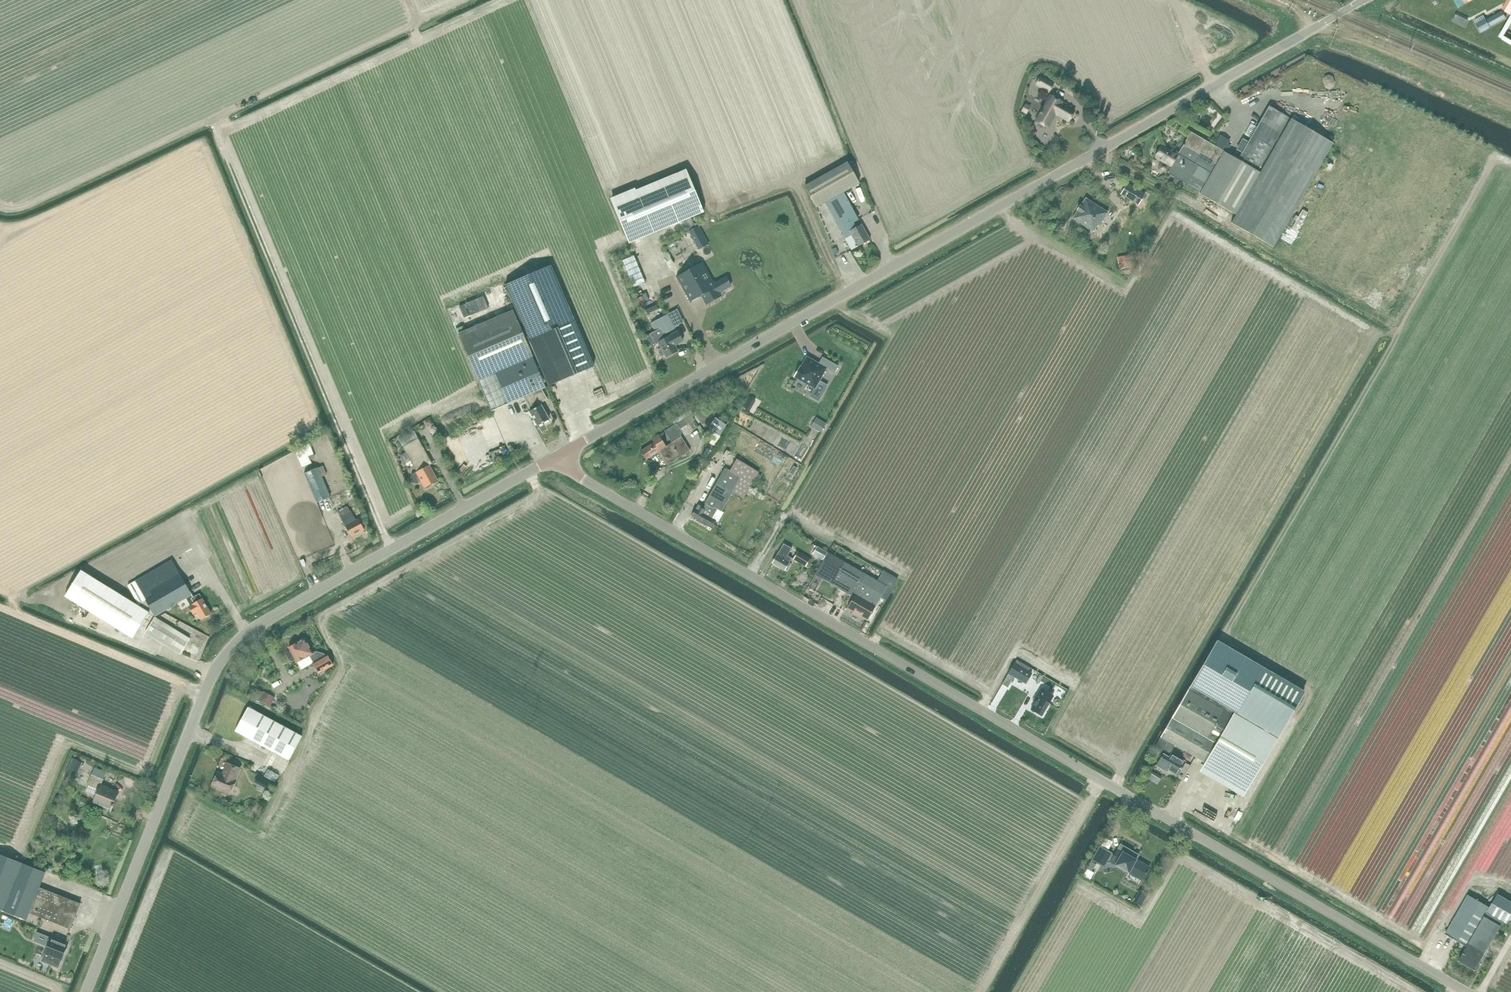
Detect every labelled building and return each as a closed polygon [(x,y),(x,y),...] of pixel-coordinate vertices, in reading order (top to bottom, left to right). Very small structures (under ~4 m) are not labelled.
[(1482,17),(1488,28),(1498,24),(1492,12),(1482,17)] [(1049,93),(1054,83),(1040,75),(1035,85),(1049,93)] [(1325,77),(1323,81),(1325,87),(1329,89),(1333,88),(1335,84),(1333,77),(1329,75),(1325,77)] [(1048,94),(1035,121),(1048,128),(1056,114),(1069,121),(1075,111),(1062,104),(1063,102),(1048,94)] [(1321,109),(1328,110),(1329,95),(1321,95),(1321,109)] [(1027,114),(1031,107),(1026,104),(1022,111),(1027,114)] [(1273,248),(1333,143),(1269,107),(1238,160),(1223,152),(1227,146),(1217,141),(1214,145),(1191,132),(1177,155),(1162,147),(1157,157),(1165,162),(1164,165),(1162,164),(1160,165),(1160,167),(1159,169),(1159,170),(1160,171),(1161,171),(1163,171),(1165,171),(1167,171),(1201,191),(1200,194),(1236,215),(1231,223),(1273,248)] [(1351,125),(1359,114),(1354,110),(1346,122),(1351,125)] [(843,193),(860,184),(847,162),(804,186),(816,208),(826,203),(846,238),(851,235),(858,247),(871,240),(862,224),(855,228),(853,223),(858,220),(843,193)] [(629,243),(704,212),(686,169),(636,190),(635,188),(610,198),(629,243)] [(1121,194),(1138,205),(1145,194),(1127,183),(1121,194)] [(1099,227),(1108,213),(1086,198),(1081,206),(1078,210),(1078,211),(1073,218),(1093,232),(1097,225),(1099,227)] [(1061,222),(1055,218),(1050,225),(1056,229),(1061,222)] [(698,226),(688,231),(692,238),(702,233),(698,226)] [(1130,259),(1118,261),(1119,269),(1131,267),(1130,259)] [(715,283),(703,263),(676,277),(690,302),(702,296),(707,304),(721,296),(719,293),(731,286),(726,277),(715,283)] [(513,310),(458,334),(478,381),(486,399),(491,411),(508,404),(523,398),(532,410),(530,411),(538,426),(549,420),(541,405),(540,406),(539,404),(547,399),(542,389),(546,387),(524,336),(527,335),(549,386),(554,384),(594,367),(551,266),(511,282),(506,285),(525,329),(522,330),(514,310),(513,310)] [(489,308),(484,296),(466,303),(471,315),(489,308)] [(665,338),(663,335),(675,329),(668,314),(655,321),(659,332),(654,335),(657,342),(661,348),(659,349),(659,351),(661,355),(663,356),(665,355),(666,358),(678,351),(675,346),(683,342),(677,331),(665,338)] [(650,334),(643,338),(649,348),(656,344),(650,334)] [(800,367),(794,377),(815,389),(826,369),(834,373),(838,366),(823,358),(819,364),(807,357),(801,367),(800,367)] [(781,383),(776,380),(745,434),(753,439),(745,454),(770,468),(813,392),(785,376),(781,383)] [(490,414),(493,425),(502,423),(499,412),(490,414)] [(646,460),(659,452),(668,465),(691,451),(681,437),(682,431),(681,430),(695,421),(691,415),(665,431),(672,443),(667,446),(659,434),(651,439),(654,443),(640,451),(646,460)] [(816,417),(811,427),(820,432),(826,423),(816,417)] [(713,432),(720,437),(727,425),(715,418),(708,429),(713,432)] [(425,488),(438,481),(429,465),(432,464),(414,432),(398,440),(416,472),(412,474),(411,479),(413,482),(417,484),(420,482),(425,488)] [(713,432),(709,439),(711,440),(709,443),(714,446),(720,437),(713,432)] [(707,449),(702,457),(706,459),(714,446),(709,443),(707,442),(704,447),(707,449)] [(737,458),(730,470),(741,477),(733,492),(744,498),(759,471),(737,458)] [(697,461),(693,466),(699,471),(703,465),(697,461)] [(317,503),(331,498),(318,468),(304,474),(317,503)] [(698,504),(691,516),(712,529),(716,521),(712,518),(717,509),(722,512),(733,492),(741,477),(730,470),(725,468),(705,504),(704,507),(698,504)] [(396,482),(401,492),(412,487),(407,477),(396,482)] [(413,495),(404,501),(405,503),(401,506),(405,513),(411,509),(413,514),(422,508),(413,495)] [(205,511),(207,520),(213,518),(211,510),(205,511)] [(351,537),(365,530),(359,518),(356,520),(351,510),(340,516),(351,537)] [(785,571),(792,558),(788,556),(792,548),(784,544),(772,563),(785,571)] [(812,554),(823,560),(827,552),(817,546),(812,554)] [(806,567),(811,559),(798,551),(793,560),(806,567)] [(828,553),(815,575),(820,577),(824,571),(835,578),(832,584),(854,597),(848,608),(868,620),(876,607),(873,605),(878,597),(880,599),(887,586),(866,574),(865,575),(828,553)] [(232,558),(224,561),(237,591),(237,593),(241,593),(241,604),(249,601),(249,600),(243,586),(243,588),(241,581),(241,571),(235,558),(232,558)] [(197,595),(194,597),(193,597),(180,574),(179,574),(172,561),(128,586),(139,604),(138,605),(82,570),(65,596),(133,638),(149,613),(146,610),(150,606),(156,616),(186,599),(190,607),(194,614),(197,612),(202,619),(212,613),(203,599),(201,597),(200,598),(197,595)] [(180,654),(189,639),(155,617),(145,633),(180,654)] [(288,653),(287,655),(290,661),(292,661),(295,659),(297,663),(302,670),(312,664),(317,672),(318,674),(333,665),(328,654),(326,655),(324,654),(315,651),(313,652),(305,638),(289,648),(291,651),(288,653)] [(1216,643),(1189,689),(1191,690),(1275,742),(1303,694),(1216,643)] [(1026,684),(1032,673),(1014,663),(1008,674),(1026,684)] [(1038,673),(1034,680),(1038,683),(1043,676),(1038,673)] [(1008,674),(1002,684),(1008,688),(1014,677),(1008,674)] [(1036,702),(1031,710),(1042,716),(1054,696),(1041,689),(1034,700),(1036,702)] [(257,690),(253,697),(260,701),(264,694),(257,690)] [(1191,690),(1155,748),(1169,756),(1176,745),(1247,789),(1276,742),(1275,742),(1191,690)] [(265,694),(260,702),(269,706),(273,699),(265,694)] [(289,760),(302,736),(248,708),(235,731),(289,760)] [(290,716),(289,719),(299,724),(301,721),(290,716)] [(1163,754),(1157,765),(1163,768),(1164,767),(1177,775),(1177,776),(1185,763),(1177,758),(1179,756),(1173,752),(1171,754),(1169,758),(1163,754)] [(74,781),(83,763),(73,758),(65,776),(74,781)] [(211,787),(231,795),(237,780),(236,779),(241,768),(227,762),(222,773),(218,771),(211,787)] [(277,767),(273,773),(281,778),(285,771),(277,767)] [(1120,780),(1124,777),(1119,771),(1115,774),(1120,780)] [(1153,772),(1149,779),(1157,784),(1161,777),(1153,772)] [(92,774),(87,785),(99,790),(98,791),(93,802),(112,810),(119,793),(101,785),(103,779),(92,774)] [(53,829),(53,830),(53,831),(53,832),(54,833),(55,834),(56,834),(56,835),(57,835),(58,835),(59,835),(60,835),(61,835),(62,834),(63,833),(64,832),(64,831),(64,830),(64,829),(64,828),(64,827),(64,826),(63,826),(63,825),(62,825),(62,824),(61,824),(60,824),(60,823),(59,823),(58,823),(57,824),(56,824),(55,824),(55,825),(54,825),(54,826),(53,826),(53,827),(53,828),(53,829)] [(1114,856),(1112,854),(1108,860),(1110,862),(1141,881),(1149,867),(1136,859),(1135,861),(1126,855),(1129,849),(1120,844),(1114,856)] [(1112,854),(1113,853),(1100,846),(1091,860),(1104,868),(1108,860),(1112,854)] [(46,872),(0,854),(0,909),(27,920),(30,913),(71,929),(80,903),(40,888),(46,872)] [(1133,896),(1142,901),(1145,895),(1135,891),(1133,896)] [(1446,934),(1468,946),(1459,961),(1476,971),(1502,926),(1485,916),(1487,912),(1510,925),(1510,924),(1510,901),(1498,894),(1490,907),(1468,894),(1446,934)] [(37,933),(34,941),(48,947),(42,960),(58,967),(68,945),(37,933)]
